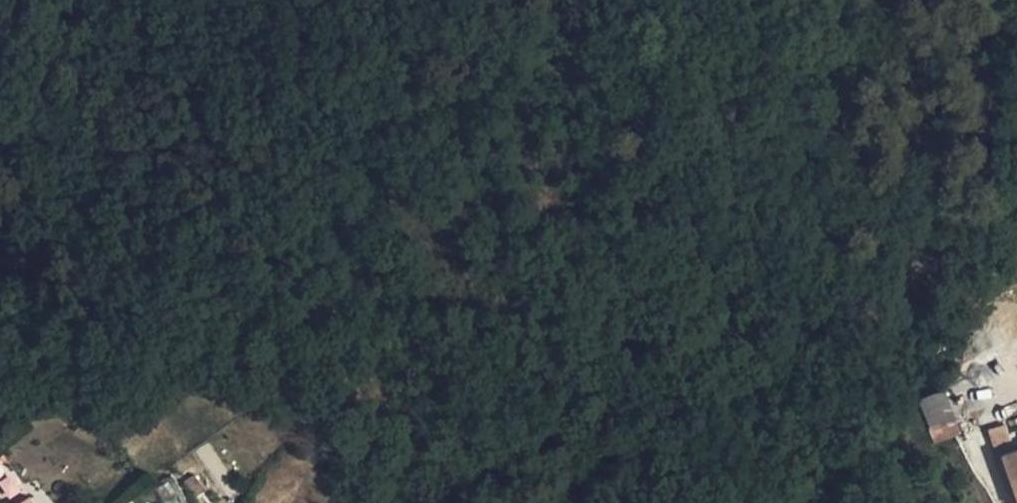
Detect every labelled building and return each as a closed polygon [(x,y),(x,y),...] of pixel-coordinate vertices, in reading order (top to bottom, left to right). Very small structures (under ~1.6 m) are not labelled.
[(919,399),(932,432),(959,421),(947,388),(919,399)] [(998,455),(1004,453),(1016,490),(1016,449),(1015,450),(1006,422),(989,429),(998,455)] [(998,455),(1014,502),(1016,502),(1016,490),(1004,453),(998,455)]
